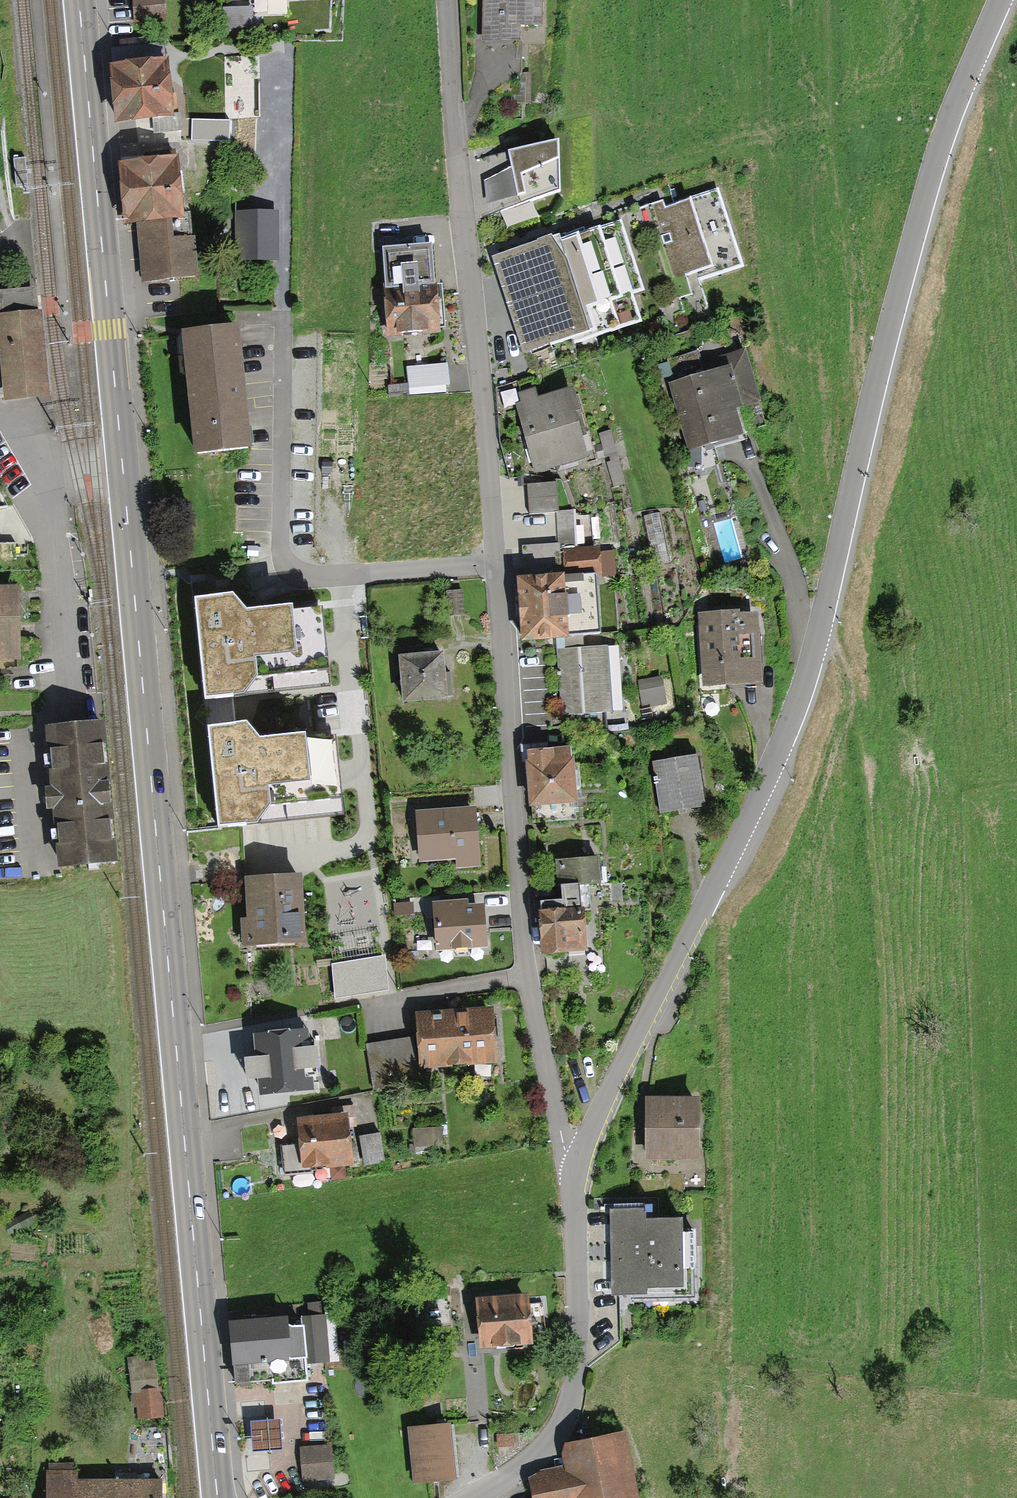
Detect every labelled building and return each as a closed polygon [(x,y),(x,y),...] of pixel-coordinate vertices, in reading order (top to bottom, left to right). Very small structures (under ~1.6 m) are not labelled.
[(136,27),(170,26),(169,0),(135,0),(136,27)] [(487,38),(513,39),(514,18),(533,18),(534,0),(489,0),(487,38)] [(107,53),(115,118),(169,112),(161,46),(107,53)] [(262,60),(227,59),(226,117),(261,117),(262,60)] [(233,144),(233,122),(196,121),(196,143),(233,144)] [(554,133),(475,160),(492,208),(557,186),(554,133)] [(175,153),(120,160),(127,221),(182,214),(175,153)] [(719,188),(494,262),(529,369),(709,310),(699,281),(745,266),(719,188)] [(237,211),(237,255),(273,255),(273,210),(237,211)] [(186,217),(138,221),(143,282),(192,278),(186,217)] [(378,245),(389,331),(439,325),(428,239),(378,245)] [(39,391),(30,287),(0,289),(0,332),(5,394),(39,391)] [(232,328),(182,333),(194,452),(244,447),(232,328)] [(444,362),(405,366),(408,393),(447,389),(444,362)] [(668,387),(687,445),(741,427),(722,369),(668,387)] [(533,468),(581,453),(561,387),(512,402),(533,468)] [(530,486),(531,516),(561,516),(560,485),(530,486)] [(559,514),(561,547),(595,546),(594,524),(579,524),(579,513),(559,514)] [(592,569),(518,576),(523,636),(598,629),(592,569)] [(445,612),(459,612),(460,590),(445,589),(445,612)] [(15,592),(0,593),(0,658),(18,657),(15,592)] [(206,700),(331,686),(322,608),(256,614),(247,615),(233,598),(195,602),(206,700)] [(704,685),(754,682),(750,616),(699,619),(704,685)] [(617,645),(558,650),(562,712),(622,708),(617,645)] [(404,699),(448,695),(443,649),(422,651),(399,653),(404,699)] [(655,678),(636,681),(640,707),(659,704),(655,678)] [(116,857),(101,723),(40,730),(56,864),(116,857)] [(341,815),(333,744),(306,739),(268,743),(263,743),(244,723),(209,727),(221,828),(341,815)] [(576,819),(575,803),(577,802),(575,758),(571,758),(570,748),(542,750),(528,751),(529,761),(525,761),(528,807),(531,807),(532,821),(576,819)] [(692,755),(651,761),(659,811),(700,804),(692,755)] [(474,862),(470,808),(414,812),(418,856),(455,853),(456,864),(474,862)] [(539,914),(542,953),(587,950),(584,908),(590,908),(587,881),(600,880),(597,856),(555,859),(556,875),(558,897),(541,899),(542,908),(538,909),(539,914)] [(302,873),(244,877),(247,918),(242,919),(244,945),(307,940),(302,873)] [(433,907),(437,950),(480,946),(476,903),(433,907)] [(385,955),(332,964),(335,998),(387,989),(385,955)] [(419,1038),(421,1064),(493,1061),(491,1008),(418,1011),(419,1038)] [(259,1079),(261,1094),(315,1089),(314,1076),(322,1075),(319,1044),(308,1045),(306,1030),(254,1035),(256,1056),(244,1057),(246,1080),(259,1079)] [(421,1064),(419,1038),(367,1046),(373,1091),(422,1082),(421,1064)] [(645,1129),(644,1157),(697,1158),(697,1098),(645,1097),(645,1129)] [(348,1112),(298,1118),(300,1144),(282,1145),(284,1173),(311,1170),(311,1167),(352,1163),(348,1112)] [(380,1132),(359,1135),(365,1166),(386,1163),(380,1132)] [(419,1133),(420,1146),(444,1145),(444,1132),(419,1133)] [(647,1208),(609,1208),(610,1295),(693,1294),(693,1231),(682,1231),(682,1217),(647,1217),(647,1208)] [(502,1296),(477,1297),(480,1346),(531,1343),(528,1294),(502,1296)] [(286,1320),(231,1325),(234,1362),(307,1357),(304,1324),(287,1326),(286,1320)] [(136,1418),(156,1418),(156,1389),(135,1389),(136,1418)] [(251,1448),(279,1446),(277,1419),(249,1420),(251,1448)] [(448,1424),(410,1428),(414,1478),(452,1474),(448,1424)] [(619,1432),(564,1445),(570,1469),(529,1478),(534,1497),(570,1497),(582,1495),(583,1497),(629,1497),(634,1497),(619,1432)] [(300,1474),(329,1473),(327,1445),(298,1446),(300,1474)] [(101,1479),(46,1480),(47,1497),(102,1497),(101,1479)] [(101,1479),(102,1497),(157,1497),(157,1479),(101,1479)]
